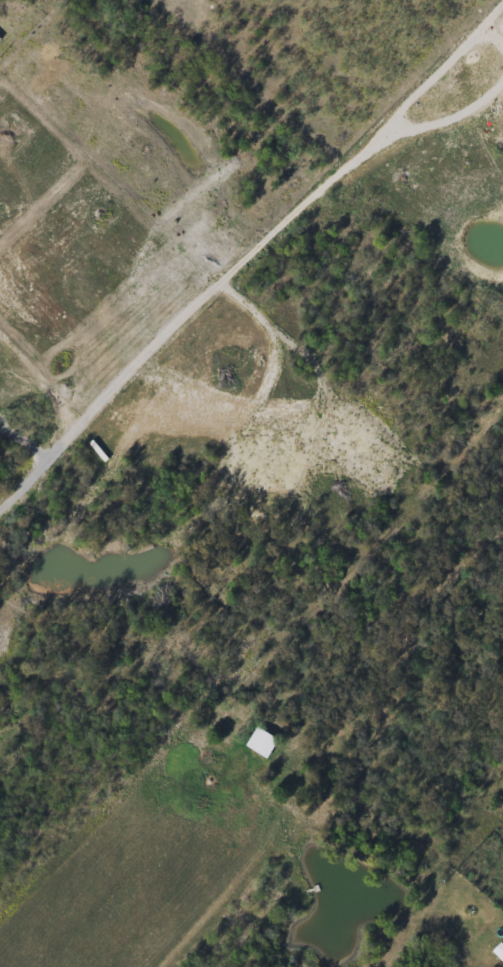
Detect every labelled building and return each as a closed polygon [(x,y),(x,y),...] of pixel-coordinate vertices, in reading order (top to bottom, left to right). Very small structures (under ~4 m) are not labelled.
[(246,747),(258,728),(279,741),(267,760),(246,747)]
